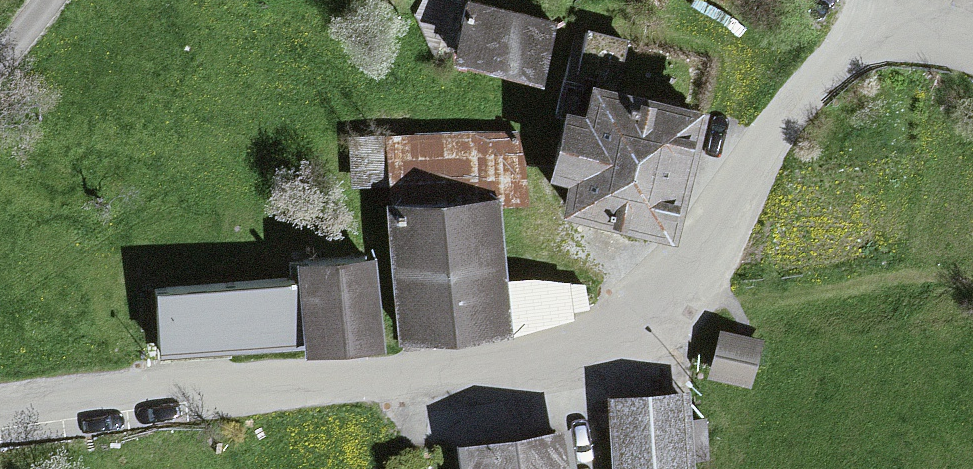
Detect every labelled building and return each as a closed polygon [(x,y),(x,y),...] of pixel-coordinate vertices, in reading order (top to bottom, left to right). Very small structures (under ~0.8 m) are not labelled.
[(468,9),(466,8),(452,61),(530,82),(544,29),(468,9)] [(575,33),(563,77),(614,90),(625,42),(585,31),(584,36),(575,33)] [(691,117),(579,90),(572,122),(551,117),(547,132),(536,179),(556,184),(548,221),(659,247),(691,117)] [(389,207),(438,204),(502,201),(500,164),(521,163),(519,129),(471,132),(437,134),(383,137),(351,139),(353,178),(375,177),(388,176),(389,207)] [(491,207),(383,215),(392,343),(500,335),(491,207)] [(362,268),(290,272),(294,352),(367,348),(362,268)] [(500,322),(508,328),(586,305),(583,284),(497,277),(500,322)] [(287,345),(283,294),(148,304),(152,355),(287,345)] [(723,338),(723,340),(710,379),(748,392),(761,350),(727,339),(723,338)] [(685,397),(608,404),(613,468),(691,468),(685,397)] [(563,434),(456,453),(459,468),(569,468),(563,434)]
